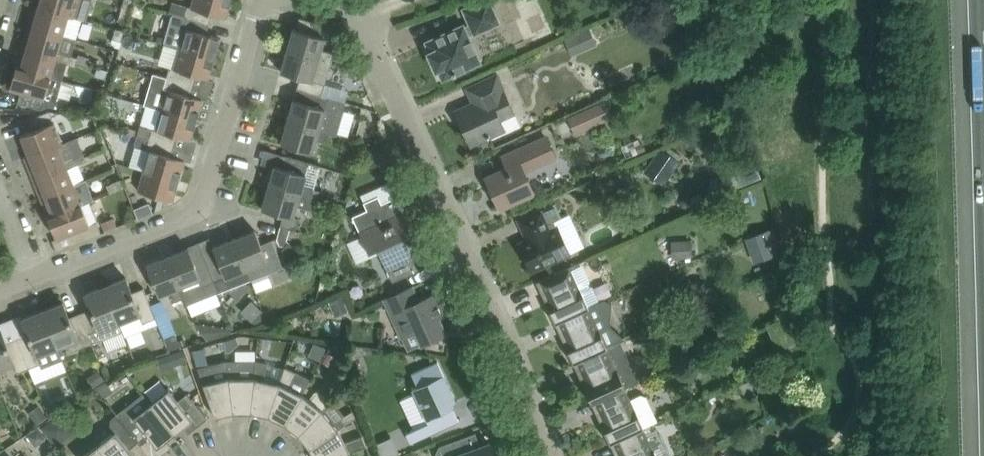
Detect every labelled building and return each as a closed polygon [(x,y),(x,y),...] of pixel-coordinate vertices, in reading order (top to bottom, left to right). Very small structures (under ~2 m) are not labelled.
[(73,15),(87,19),(92,0),(40,0),(39,5),(73,15)] [(192,6),(188,5),(185,16),(210,23),(213,13),(226,16),(231,0),(193,0),(192,6)] [(437,66),(436,67),(437,68),(439,67),(444,77),(453,73),(453,74),(457,72),(456,71),(479,61),(468,35),(475,32),(499,21),(490,0),(482,0),(464,8),(470,22),(464,25),(463,24),(427,41),(432,51),(429,52),(430,53),(431,52),(433,60),(437,66)] [(33,8),(28,24),(63,34),(69,14),(73,16),(73,15),(39,5),(38,9),(33,8)] [(210,23),(185,16),(173,12),(164,44),(179,48),(180,47),(214,57),(220,37),(207,33),(210,23)] [(320,23),(317,34),(294,27),(287,49),(331,62),(334,52),(322,48),(328,25),(309,19),(309,20),(320,23)] [(58,51),(63,34),(28,24),(22,45),(77,61),(78,56),(58,51)] [(113,38),(122,40),(125,30),(116,27),(113,38)] [(573,55),(597,44),(590,27),(565,38),(573,55)] [(22,45),(16,65),(63,79),(68,63),(75,65),(77,61),(22,45)] [(180,47),(179,48),(174,67),(170,66),(167,76),(192,84),(195,74),(208,77),(214,57),(180,47)] [(297,87),(317,93),(322,94),(325,83),(312,78),(315,68),(328,72),(331,62),(287,49),(281,71),(300,76),(297,87)] [(84,63),(86,55),(79,53),(78,56),(77,61),(84,63)] [(731,53),(716,58),(720,71),(736,66),(731,53)] [(49,106),(55,107),(63,79),(16,65),(10,87),(22,90),(18,102),(38,107),(41,109),(49,106)] [(192,84),(167,76),(153,72),(145,103),(162,108),(197,118),(203,98),(189,94),(192,84)] [(475,102),(456,110),(471,144),(490,135),(489,131),(503,125),(498,113),(512,107),(497,74),(468,87),(475,102)] [(288,120),(330,133),(336,134),(346,101),(328,96),(325,107),(294,98),(288,120)] [(568,117),(576,133),(612,116),(605,100),(568,117)] [(162,108),(145,103),(144,104),(146,104),(141,125),(138,134),(149,137),(174,145),(177,134),(191,139),(197,118),(162,108)] [(50,109),(46,111),(28,118),(32,129),(21,134),(29,154),(25,156),(63,142),(50,109)] [(330,133),(288,120),(281,142),(301,148),(312,151),(315,139),(327,142),(330,133)] [(138,135),(135,145),(146,148),(149,137),(138,134),(138,135)] [(547,136),(521,147),(501,157),(506,167),(486,176),(500,207),(535,192),(525,170),(556,156),(547,136)] [(150,149),(144,169),(179,179),(185,159),(171,155),(174,145),(149,137),(146,148),(150,149)] [(84,152),(74,155),(68,140),(63,142),(25,156),(33,176),(85,155),(86,155),(84,152)] [(661,146),(644,170),(664,185),(681,160),(661,146)] [(85,155),(33,176),(41,196),(74,183),(68,167),(87,159),(85,155)] [(310,162),(286,155),(282,166),(275,164),(268,186),(311,198),(311,199),(314,188),(303,185),(310,162)] [(721,168),(730,189),(761,175),(755,161),(735,170),(733,163),(721,168)] [(173,200),(179,179),(144,169),(138,189),(173,200)] [(113,181),(116,190),(126,186),(123,177),(113,181)] [(390,181),(375,187),(379,194),(363,201),(366,209),(352,215),(368,251),(377,247),(391,281),(417,269),(403,236),(411,232),(390,181)] [(41,196),(49,217),(82,203),(74,183),(41,196)] [(311,198),(268,186),(262,208),(283,214),(281,226),(288,228),(290,228),(296,230),(299,218),(293,216),(296,205),(309,208),(311,199),(311,198)] [(139,217),(153,211),(150,202),(135,208),(139,217)] [(555,202),(519,218),(526,233),(528,232),(531,237),(519,242),(532,270),(571,252),(558,225),(557,225),(555,220),(562,216),(555,202)] [(82,203),(49,217),(57,237),(68,233),(73,244),(102,232),(97,220),(90,223),(82,203)] [(105,229),(117,224),(114,216),(101,221),(105,229)] [(290,228),(288,238),(298,240),(301,231),(296,230),(290,228)] [(754,261),(782,251),(774,228),(745,238),(754,261)] [(250,279),(260,275),(283,266),(272,239),(261,243),(255,229),(234,238),(250,279)] [(205,256),(219,291),(250,279),(234,238),(213,246),(215,252),(205,256)] [(671,241),(672,258),(693,257),(693,255),(691,241),(691,239),(671,241)] [(184,297),(185,297),(187,304),(219,291),(205,256),(194,260),(189,247),(168,255),(184,297)] [(168,255),(147,264),(159,294),(170,289),(175,301),(184,297),(168,255)] [(569,266),(540,279),(550,302),(547,303),(555,321),(589,306),(599,301),(593,285),(589,284),(581,287),(579,288),(571,270),(569,266)] [(127,277),(106,285),(120,321),(140,313),(143,322),(156,317),(147,294),(135,298),(127,277)] [(120,321),(106,285),(86,293),(94,314),(83,319),(93,342),(123,330),(120,321)] [(421,344),(428,340),(446,332),(439,316),(449,312),(440,290),(419,299),(413,285),(395,293),(385,298),(402,337),(415,331),(421,344)] [(329,301),(335,316),(351,308),(344,294),(329,301)] [(588,307),(555,321),(555,322),(559,320),(569,342),(565,343),(574,362),(577,360),(606,346),(599,330),(611,325),(613,302),(605,298),(599,301),(589,306),(588,307)] [(72,323),(64,302),(43,310),(57,346),(58,345),(68,341),(72,351),(93,342),(83,319),(72,323)] [(30,367),(41,363),(43,367),(63,360),(43,310),(23,318),(31,339),(20,343),(30,367)] [(798,340),(787,315),(766,324),(778,349),(798,340)] [(668,330),(685,343),(694,330),(677,318),(668,330)] [(196,322),(209,339),(232,332),(231,326),(196,322)] [(0,327),(0,368),(14,363),(17,372),(30,367),(20,343),(9,348),(1,327),(0,327)] [(182,344),(177,334),(165,339),(170,350),(182,344)] [(315,342),(309,354),(321,360),(327,347),(315,342)] [(591,401),(625,386),(617,368),(616,368),(606,346),(577,360),(587,382),(583,383),(591,401)] [(184,348),(170,353),(174,365),(188,360),(184,348)] [(329,352),(323,361),(329,365),(335,355),(329,352)] [(233,411),(227,359),(198,366),(215,416),(233,411)] [(228,359),(227,359),(233,411),(251,411),(256,360),(228,359)] [(279,382),(263,379),(267,363),(256,360),(251,411),(268,415),(279,382)] [(438,361),(420,369),(412,373),(418,385),(413,387),(428,421),(406,432),(411,442),(459,419),(451,402),(456,399),(438,361)] [(793,361),(785,366),(792,377),(800,372),(793,361)] [(311,377),(297,371),(285,366),(279,382),(268,415),(284,423),(302,393),(311,377)] [(99,369),(88,376),(95,387),(106,379),(99,369)] [(114,391),(108,381),(98,388),(105,397),(114,391)] [(625,386),(591,401),(592,402),(595,400),(605,422),(602,423),(610,441),(644,426),(635,408),(634,408),(624,387),(626,386),(625,386)] [(151,402),(175,432),(183,426),(185,429),(189,425),(193,430),(207,418),(187,393),(178,400),(169,388),(151,402)] [(302,393),(284,423),(298,434),(322,409),(331,400),(319,390),(315,391),(309,398),(302,393)] [(135,415),(132,411),(122,409),(117,413),(150,455),(159,455),(168,449),(165,445),(169,441),(167,439),(175,432),(151,402),(135,415)] [(37,424),(48,416),(41,407),(30,414),(37,424)] [(309,447),(339,428),(323,409),(322,409),(298,434),(309,447)] [(341,417),(346,423),(356,417),(353,409),(352,410),(345,414),(341,417)] [(114,432),(98,444),(83,455),(150,455),(117,413),(111,418),(110,427),(114,432)] [(654,448),(652,448),(643,427),(644,426),(610,441),(610,442),(614,440),(621,455),(657,455),(654,448)] [(47,437),(38,427),(28,435),(36,446),(47,437)] [(314,455),(337,455),(350,451),(366,446),(363,435),(345,441),(339,428),(309,447),(314,455)] [(457,439),(439,445),(436,454),(437,455),(496,455),(490,441),(481,445),(476,432),(457,439)] [(376,443),(382,455),(393,455),(400,453),(393,436),(376,443)]
